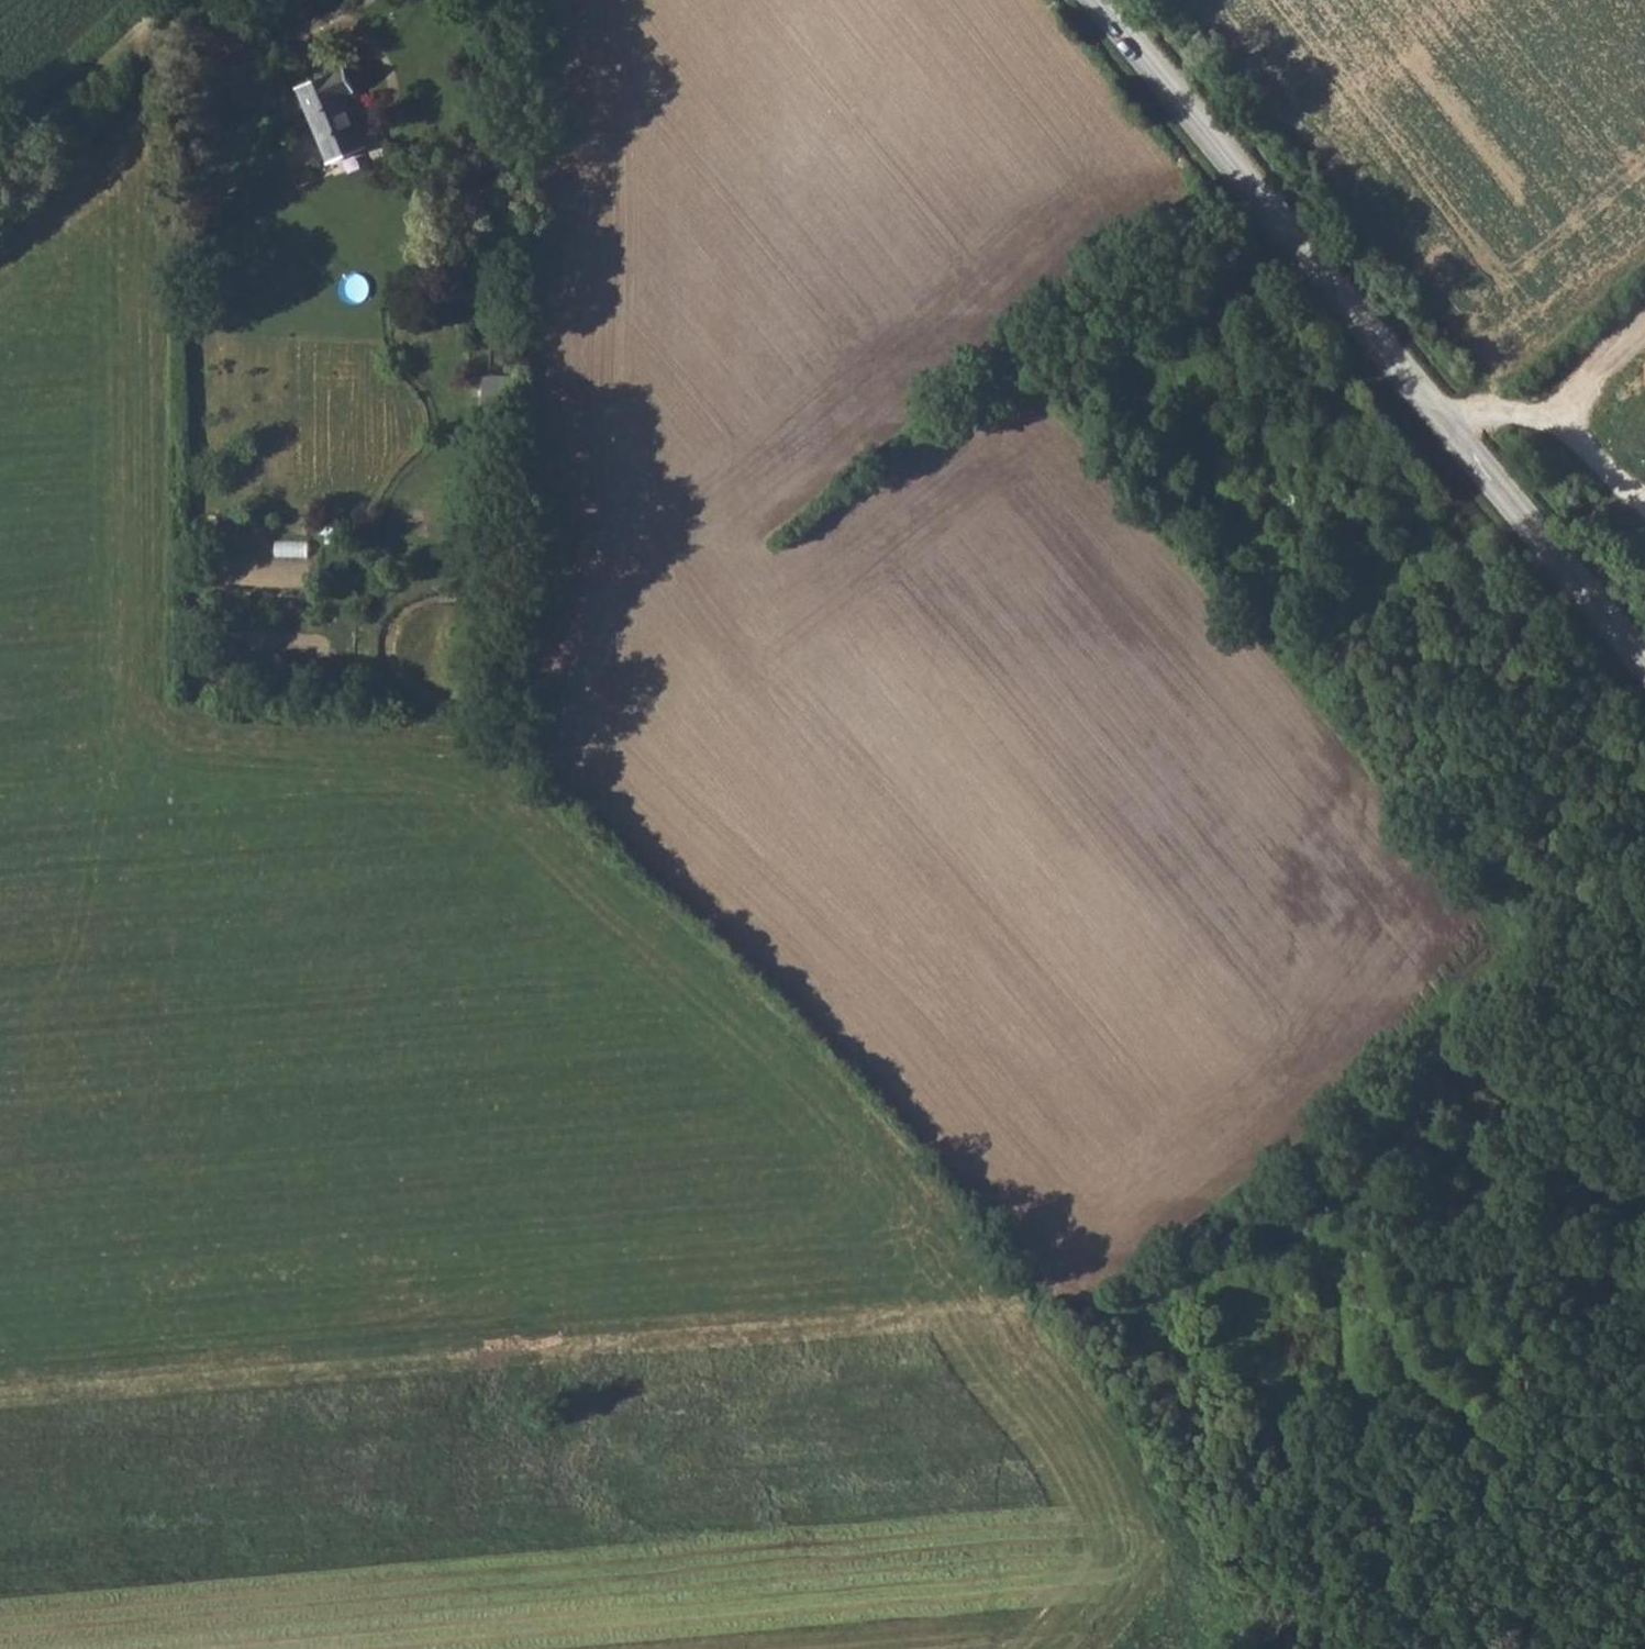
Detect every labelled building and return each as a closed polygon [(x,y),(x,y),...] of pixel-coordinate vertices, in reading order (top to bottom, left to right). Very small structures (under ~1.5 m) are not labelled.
[(341,60),(292,83),(326,156),(362,139),(338,88),(351,81),(341,60)]
